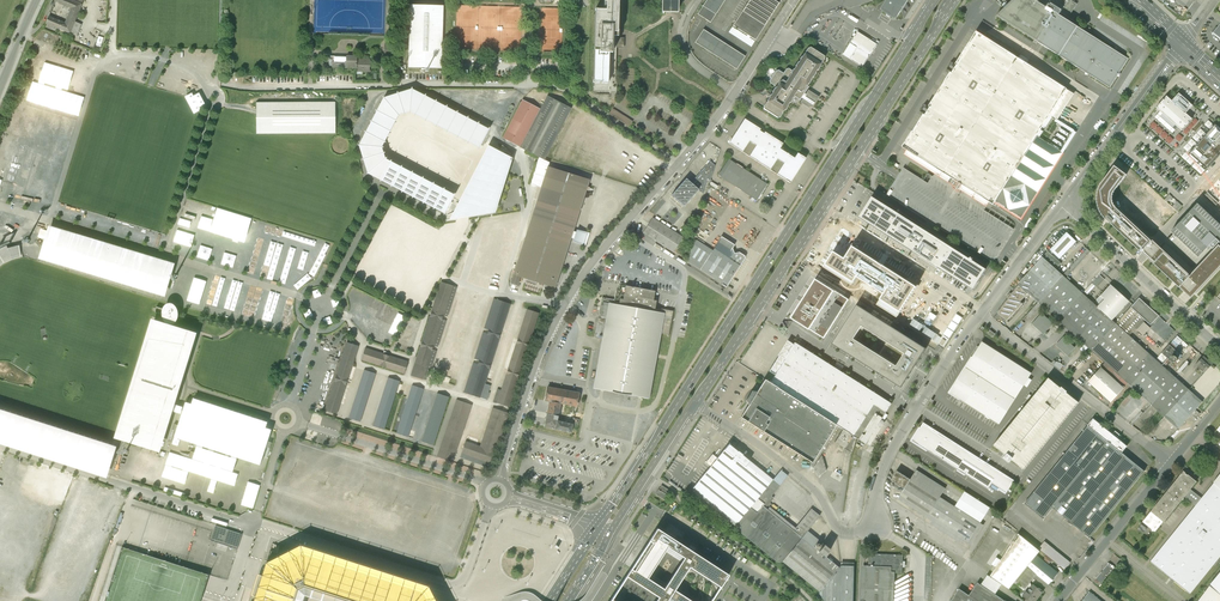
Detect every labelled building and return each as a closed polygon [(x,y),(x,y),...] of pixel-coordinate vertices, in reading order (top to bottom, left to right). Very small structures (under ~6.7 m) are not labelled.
[(55,1),(72,8),(65,23),(49,16),(46,23),(77,36),(81,24),(75,22),(83,0),(55,0),(55,1)] [(591,92),(615,93),(616,44),(617,1),(660,2),(660,12),(676,13),(677,0),(602,0),(602,10),(593,10),(591,92)] [(697,14),(710,22),(725,0),(706,0),(697,14)] [(728,33),(751,47),(781,0),(749,0),(728,33)] [(881,10),(895,20),(908,0),(887,0),(881,10)] [(996,16),(1110,88),(1128,59),(1059,15),(1061,12),(1068,17),(1077,4),(1074,2),(1071,0),(1013,0),(996,16)] [(411,6),(409,68),(443,69),(444,7),(411,6)] [(1212,33),(1219,39),(1219,24),(1217,28),(1216,27),(1212,33)] [(703,30),(694,43),(736,70),(744,57),(703,30)] [(1022,221),(1077,132),(1057,120),(1075,93),(977,31),(955,64),(957,65),(952,72),(951,72),(929,106),(931,107),(926,115),(924,114),(902,147),(907,150),(906,152),(904,154),(935,174),(957,189),(983,205),(986,207),(989,202),(993,205),(995,203),(1022,221)] [(878,44),(858,32),(844,54),(864,67),(878,44)] [(395,45),(385,45),(385,55),(395,55),(395,45)] [(767,99),(761,108),(778,119),(793,97),(798,101),(803,94),(807,88),(808,87),(806,86),(824,58),(808,47),(792,71),(786,67),(783,73),(776,69),(768,82),(775,87),(767,99)] [(333,69),(357,69),(357,72),(371,72),(371,59),(357,59),(357,57),(347,56),(347,63),(333,63),(333,69)] [(1080,82),(1086,74),(1081,70),(1075,78),(1080,82)] [(384,98),(400,116),(410,112),(413,87),(384,98)] [(491,129),(413,87),(410,112),(480,148),(491,129)] [(820,95),(807,88),(803,94),(798,101),(811,108),(820,95)] [(193,92),(185,96),(195,114),(202,110),(200,107),(206,104),(200,92),(194,95),(193,92)] [(1167,96),(1156,108),(1160,111),(1155,117),(1173,133),(1178,127),(1182,131),(1192,119),(1186,113),(1193,105),(1179,93),(1172,101),(1167,96)] [(548,95),(540,109),(520,147),(539,157),(545,160),(572,108),(548,95)] [(400,116),(384,98),(359,145),(382,148),(400,116)] [(502,138),(520,147),(540,109),(522,100),(502,138)] [(336,102),(256,102),(256,134),(336,134),(336,102)] [(613,108),(609,114),(629,127),(633,120),(613,108)] [(761,130),(743,119),(728,144),(790,182),(805,159),(796,153),(794,158),(780,149),(783,144),(764,132),(763,134),(760,132),(761,130)] [(1214,125),(1189,153),(1206,169),(1219,154),(1219,130),(1214,125)] [(386,159),(382,148),(359,145),(368,173),(382,180),(391,161),(386,159)] [(514,158),(489,146),(487,151),(455,212),(447,215),(444,220),(451,219),(450,220),(496,213),(508,174),(514,158)] [(535,282),(555,289),(571,241),(586,247),(591,233),(575,229),(590,180),(569,173),(549,167),(550,163),(545,160),(539,157),(531,184),(542,187),(515,276),(535,282)] [(728,159),(717,176),(757,201),(768,184),(728,159)] [(456,195),(391,161),(382,180),(445,215),(456,195)] [(686,179),(672,195),(684,206),(698,190),(702,193),(707,179),(710,181),(715,166),(710,161),(691,183),(686,179)] [(1105,219),(1116,208),(1115,205),(1114,205),(1113,203),(1113,200),(1112,200),(1113,197),(1112,197),(1113,194),(1114,192),(1126,175),(1114,165),(1101,183),(1100,183),(1099,186),(1098,189),(1097,192),(1097,196),(1096,196),(1097,199),(1096,199),(1097,202),(1096,202),(1098,205),(1097,205),(1098,208),(1098,209),(1100,211),(1099,212),(1101,214),(1103,217),(1105,219)] [(929,183),(904,168),(898,176),(887,194),(888,195),(934,224),(959,240),(964,243),(993,262),(999,253),(1008,238),(1014,229),(984,210),(986,207),(983,205),(957,189),(935,174),(934,175),(932,178),(930,182),(929,183)] [(973,290),(986,269),(872,197),(859,217),(920,256),(920,257),(937,268),(938,267),(973,290)] [(1177,201),(1172,207),(1177,211),(1182,206),(1177,201)] [(1197,203),(1171,231),(1198,257),(1209,245),(1213,249),(1219,242),(1219,243),(1219,242),(1219,243),(1219,224),(1197,203)] [(1179,287),(1190,275),(1156,243),(1152,240),(1151,241),(1116,208),(1105,219),(1145,255),(1179,287)] [(215,214),(212,229),(220,230),(219,236),(220,236),(219,243),(228,245),(229,238),(225,237),(229,220),(223,219),(223,215),(215,214)] [(652,218),(643,233),(673,253),(683,237),(652,218)] [(311,253),(315,240),(264,227),(265,223),(258,221),(255,232),(278,238),(276,243),(311,253)] [(49,226),(39,258),(165,297),(175,265),(49,226)] [(1067,232),(1049,252),(1059,261),(1067,252),(1077,242),(1067,232)] [(691,236),(685,260),(726,287),(735,274),(745,258),(745,256),(739,252),(734,253),(732,248),(735,245),(722,237),(713,250),(695,238),(691,236)] [(324,252),(330,254),(330,253),(329,253),(334,244),(329,241),(324,252)] [(5,263),(13,259),(25,257),(22,244),(11,247),(10,242),(0,247),(0,267),(5,263)] [(1218,245),(1190,275),(1179,287),(1191,298),(1219,267),(1219,246),(1218,245)] [(877,305),(897,317),(912,294),(917,286),(853,246),(849,252),(845,258),(834,251),(824,267),(852,285),(858,277),(884,294),(877,305)] [(1087,249),(1063,276),(1066,279),(1090,252),(1087,249)] [(1059,261),(1049,252),(1043,258),(1057,270),(1063,264),(1059,261)] [(253,264),(255,256),(242,254),(240,262),(253,264)] [(305,269),(311,270),(313,258),(307,257),(305,269)] [(1019,285),(1020,286),(1029,294),(1039,303),(1063,276),(1057,270),(1043,258),(1019,285)] [(1066,279),(1063,276),(1039,303),(1043,306),(1092,351),(1116,324),(1114,321),(1099,309),(1087,297),(1083,294),(1066,279)] [(1099,277),(1083,294),(1087,297),(1095,287),(1097,289),(1104,281),(1099,277)] [(817,279),(792,318),(824,338),(849,299),(817,279)] [(440,282),(411,376),(417,377),(427,381),(457,287),(447,284),(440,282)] [(677,311),(657,307),(659,301),(655,300),(656,290),(621,283),(620,287),(619,289),(616,292),(615,300),(602,299),(596,338),(603,339),(594,390),(603,391),(640,398),(651,400),(663,334),(673,336),(677,311)] [(1029,294),(1020,286),(1016,291),(1012,296),(1009,300),(1005,305),(1002,309),(1002,310),(998,314),(1007,322),(1023,305),(1021,303),(1029,294)] [(1106,301),(1099,309),(1114,321),(1130,303),(1112,287),(1102,298),(1106,301)] [(481,331),(466,393),(484,398),(509,302),(493,298),(486,327),(490,328),(488,333),(481,331)] [(1139,298),(1116,324),(1129,335),(1136,328),(1149,339),(1155,332),(1143,321),(1145,319),(1151,324),(1159,316),(1139,298)] [(166,323),(166,324),(174,326),(174,325),(176,323),(177,320),(178,319),(179,315),(179,313),(178,309),(178,308),(175,305),(173,304),(169,303),(167,304),(165,306),(163,308),(162,311),(162,315),(162,317),(163,319),(166,323)] [(1026,317),(1030,320),(1043,306),(1039,303),(1026,317)] [(926,349),(857,305),(833,344),(902,387),(926,349)] [(537,319),(539,312),(527,309),(525,316),(537,319)] [(1043,313),(1033,324),(1044,335),(1054,324),(1043,313)] [(174,326),(166,324),(153,319),(152,319),(115,438),(116,439),(119,439),(160,452),(198,333),(174,326)] [(1129,335),(1116,324),(1092,351),(1106,364),(1129,384),(1153,406),(1177,379),(1129,335)] [(1064,337),(1056,345),(1068,356),(1075,348),(1064,337)] [(881,420),(892,403),(796,343),(794,345),(788,341),(769,371),(775,375),(770,383),(835,424),(843,429),(852,435),(870,446),(885,422),(881,420)] [(346,342),(324,411),(337,414),(359,346),(346,342)] [(1031,373),(982,342),(950,392),(999,424),(1031,373)] [(1169,344),(1161,352),(1168,358),(1175,350),(1169,344)] [(408,362),(366,348),(362,360),(404,374),(408,362)] [(1204,357),(1196,366),(1205,373),(1213,364),(1204,357)] [(1106,364),(1103,368),(1125,389),(1129,384),(1106,364)] [(1103,368),(1089,383),(1112,403),(1125,389),(1103,368)] [(376,373),(364,370),(349,418),(360,422),(376,373)] [(400,381),(388,378),(373,426),(384,430),(400,381)] [(1061,388),(1049,378),(993,445),(1006,455),(1003,458),(1009,462),(1011,460),(1024,470),(1079,402),(1067,392),(1067,391),(1062,387),(1061,388)] [(1177,379),(1153,406),(1166,417),(1179,429),(1191,415),(1196,410),(1203,402),(1177,379)] [(835,424),(770,383),(765,380),(757,392),(751,391),(749,396),(745,400),(749,405),(741,417),(812,462),(835,424)] [(424,389),(412,385),(397,433),(408,437),(424,389)] [(544,400),(550,401),(561,403),(576,406),(579,393),(547,387),(544,400)] [(448,397),(437,393),(421,442),(433,445),(448,397)] [(455,462),(471,403),(455,399),(439,457),(455,462)] [(557,421),(561,403),(550,401),(544,427),(555,430),(557,421)] [(1140,430),(1157,411),(1150,406),(1133,424),(1140,430)] [(0,409),(0,444),(107,477),(108,474),(110,467),(117,446),(114,445),(0,409)] [(1126,446),(1093,419),(1024,504),(1043,519),(1052,508),(1089,538),(1144,471),(1121,452),(1126,446)] [(572,424),(557,421),(555,430),(571,433),(572,426),(572,424)] [(1014,480),(923,422),(912,441),(988,489),(992,483),(1006,493),(1014,480)] [(852,435),(843,429),(834,442),(844,448),(852,435)] [(456,456),(484,463),(483,465),(490,467),(493,456),(486,454),(488,447),(465,441),(463,449),(458,447),(456,456)] [(737,524),(773,479),(729,444),(718,459),(712,455),(706,463),(710,467),(693,488),(737,524)] [(822,456),(821,456),(813,468),(818,477),(826,471),(822,456)] [(780,470),(773,479),(737,524),(734,528),(777,563),(782,562),(808,531),(820,516),(811,509),(795,527),(768,505),(774,498),(771,496),(788,476),(780,470)] [(911,479),(897,470),(892,479),(906,488),(898,499),(932,520),(930,523),(961,543),(963,539),(968,543),(981,522),(956,507),(940,497),(945,489),(917,471),(911,479)] [(1195,481),(1182,470),(1150,511),(1162,521),(1163,521),(1183,496),(1190,488),(1195,481)] [(949,482),(938,476),(936,480),(939,481),(946,486),(949,482)] [(1213,482),(1201,497),(1195,505),(1149,561),(1190,594),(1219,556),(1219,488),(1213,482)] [(658,490),(655,494),(665,500),(669,495),(671,492),(661,486),(659,490),(658,490)] [(1183,496),(1195,505),(1201,497),(1190,488),(1183,496)] [(990,508),(965,492),(956,507),(981,522),(990,508)] [(1150,511),(1142,521),(1154,531),(1162,521),(1150,511)] [(241,538),(242,534),(235,532),(215,525),(214,529),(211,541),(237,549),(241,538)] [(1147,529),(1142,525),(1138,529),(1144,534),(1147,529)] [(675,590),(690,567),(721,588),(729,575),(657,528),(641,553),(626,576),(658,597),(656,600),(692,600),(675,590)] [(1028,528),(1021,536),(1040,551),(1046,555),(1052,560),(1065,570),(1071,562),(1028,528)] [(831,550),(808,531),(782,562),(819,592),(839,568),(825,557),(831,550)] [(1019,534),(990,577),(1002,585),(1009,589),(1017,581),(1037,555),(1040,551),(1021,536),(1019,534)] [(117,545),(99,600),(201,600),(203,595),(204,590),(206,583),(209,575),(117,545)] [(428,586),(426,585),(301,545),(284,553),(267,562),(267,561),(262,575),(258,574),(251,595),(256,596),(254,600),(303,600),(305,595),(325,600),(436,600),(428,586)] [(869,554),(868,566),(892,567),(891,573),(895,573),(902,574),(903,555),(869,554)] [(1017,581),(1026,588),(1037,574),(1050,584),(1059,573),(1049,565),(1043,560),(1037,555),(1017,581)] [(1046,555),(1043,560),(1049,565),(1052,560),(1046,555)] [(1108,562),(1094,578),(1100,583),(1111,568),(1109,566),(1110,564),(1108,562)] [(839,568),(819,592),(819,594),(825,600),(853,600),(854,563),(841,563),(841,566),(839,568)] [(891,573),(892,567),(868,566),(867,566),(865,600),(890,600),(891,573)] [(1210,586),(1219,594),(1219,572),(1209,585),(1210,586)] [(985,581),(981,586),(995,595),(999,590),(1002,585),(990,577),(988,576),(985,581)] [(969,597),(959,590),(951,600),(1004,600),(995,595),(978,584),(969,597)] [(1027,600),(1029,600),(1036,600),(1043,592),(1034,584),(1023,597),(1027,600)] [(1210,586),(1198,600),(1219,600),(1219,594),(1210,586)] [(1090,592),(1082,600),(1101,600),(1090,592)]
